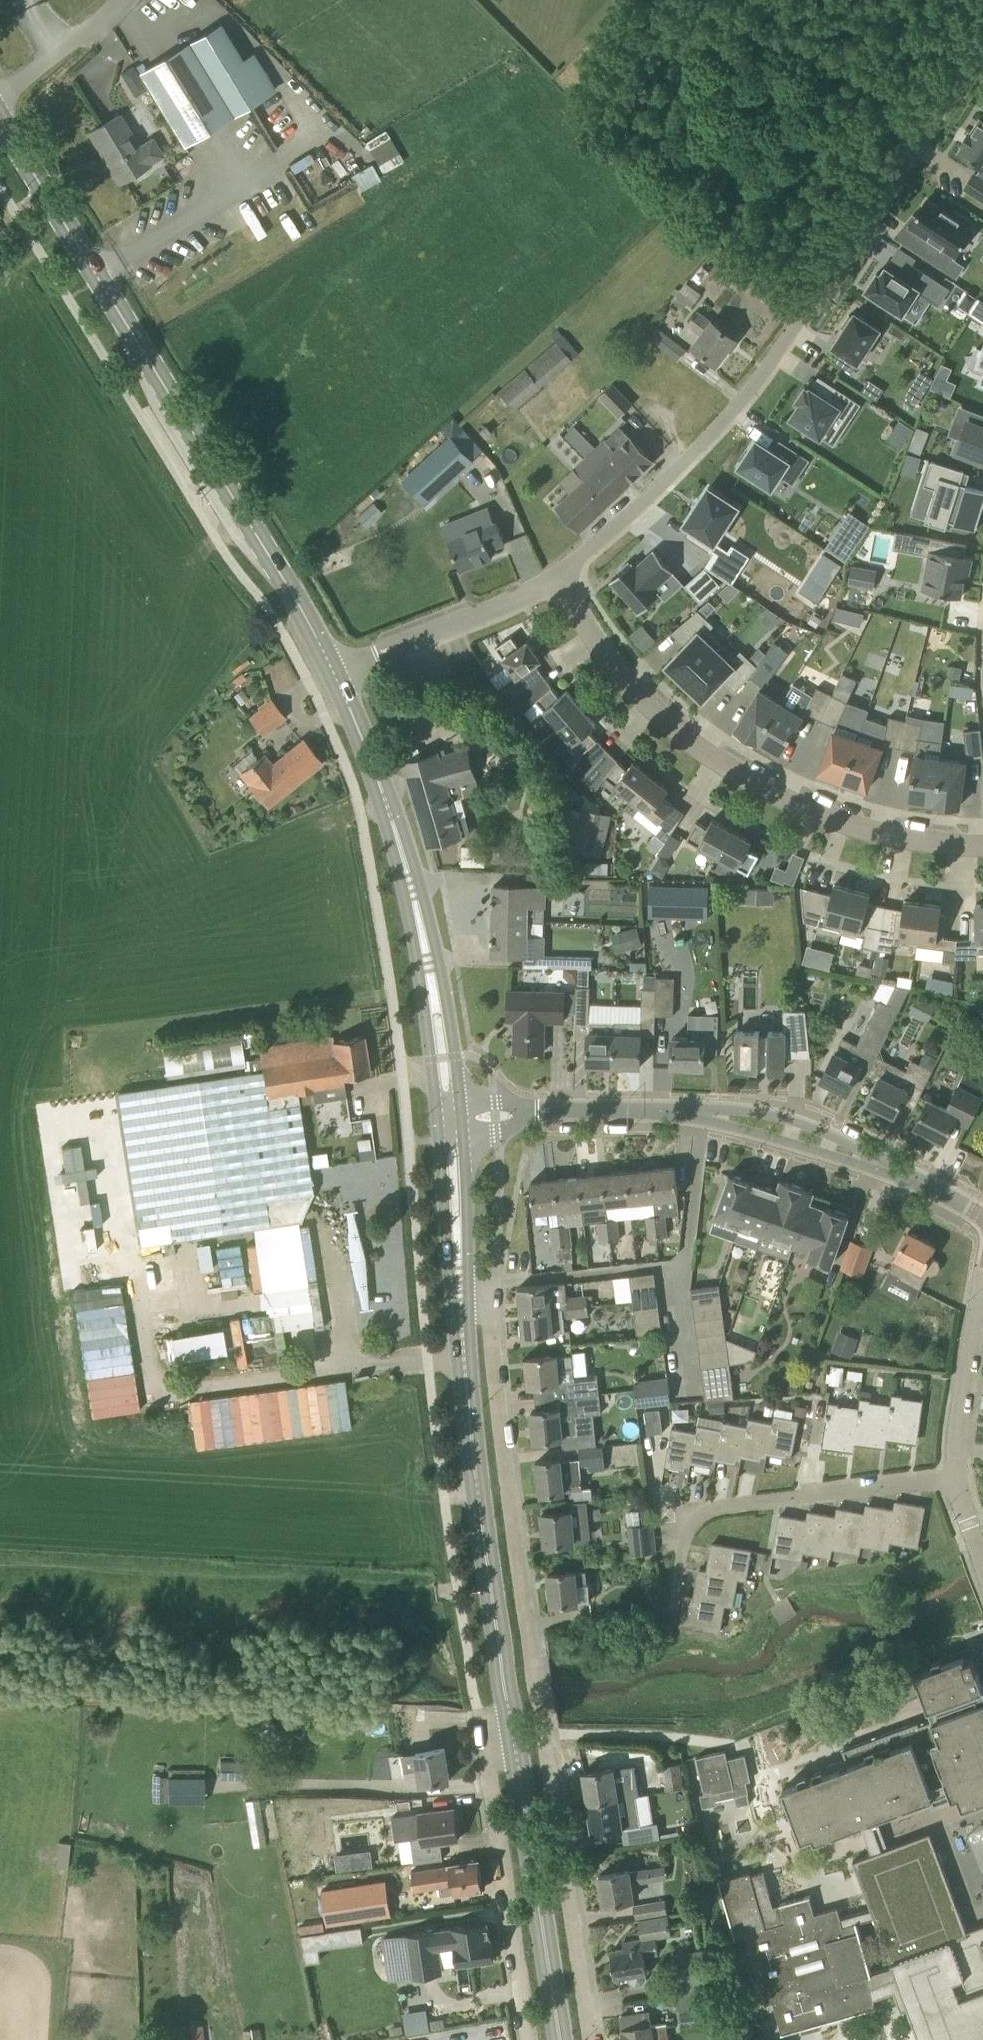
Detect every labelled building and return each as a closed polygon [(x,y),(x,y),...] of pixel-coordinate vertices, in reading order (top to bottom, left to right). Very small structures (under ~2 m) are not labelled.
[(244,58),(224,24),(205,36),(190,45),(190,44),(141,73),(184,144),(276,88),(255,52),(244,58)] [(141,74),(135,64),(121,72),(128,82),(141,74)] [(120,182),(150,164),(120,114),(90,132),(120,182)] [(982,199),(982,119),(981,118),(971,133),(969,132),(961,144),(963,145),(959,152),(982,166),(977,174),(975,172),(965,187),(982,199)] [(364,147),(379,172),(400,160),(385,135),(364,147)] [(376,178),(366,159),(347,170),(357,188),(376,178)] [(951,215),(926,199),(909,225),(919,232),(910,247),(956,276),(963,265),(951,257),(953,254),(955,255),(972,228),(970,227),(974,222),(954,209),(951,215)] [(877,272),(865,290),(887,305),(886,307),(898,315),(899,312),(902,314),(918,291),(938,305),(949,288),(911,264),(902,277),(885,266),(880,274),(877,272)] [(695,294),(684,285),(680,290),(676,287),(672,292),(691,306),(702,293),(698,291),(695,294)] [(964,307),(969,311),(978,298),(968,291),(962,300),(964,307)] [(717,364),(736,338),(698,309),(689,322),(702,333),(693,345),(717,364)] [(881,329),(855,312),(852,316),(850,314),(842,326),(845,328),(833,346),(841,352),(836,361),(852,372),(858,363),(881,329)] [(679,360),(687,349),(647,319),(639,330),(679,360)] [(516,408),(573,359),(558,342),(500,390),(516,408)] [(933,388),(953,397),(959,383),(950,380),(939,375),(933,388)] [(620,413),(631,402),(612,382),(601,393),(620,413)] [(861,404),(848,395),(832,384),(824,396),(811,387),(809,389),(806,387),(797,400),(800,403),(791,417),(821,437),(836,413),(849,422),(861,404)] [(964,404),(959,416),(968,419),(960,436),(958,436),(952,448),(973,458),(974,455),(982,459),(982,412),(964,404)] [(892,431),(887,438),(901,447),(906,440),(913,429),(899,420),(892,431)] [(629,436),(620,426),(605,440),(605,439),(597,447),(630,483),(654,460),(630,435),(629,436)] [(586,437),(576,446),(585,456),(595,446),(586,437)] [(458,438),(410,479),(430,503),(478,462),(458,438)] [(924,443),(912,438),(908,450),(920,454),(924,443)] [(760,440),(742,467),(745,469),(776,489),(784,477),(797,485),(814,460),(783,440),(776,451),(760,440)] [(580,531),(630,483),(597,447),(575,467),(576,468),(586,479),(558,505),(580,531)] [(982,511),(982,490),(961,483),(965,470),(933,460),(925,485),(936,489),(926,522),(947,528),(949,521),(977,529),(982,511)] [(740,507),(710,488),(702,500),(701,499),(693,511),(694,512),(686,524),(693,528),(688,536),(711,551),(740,507)] [(506,542),(497,519),(495,520),(489,506),(444,523),(450,538),(449,538),(461,569),(493,556),(490,548),(506,542)] [(923,550),(931,551),(924,589),(946,594),(962,597),(966,576),(970,577),(974,558),(966,556),(968,545),(925,536),(925,539),(923,550)] [(827,547),(848,560),(854,551),(834,537),(827,547)] [(675,571),(655,549),(654,550),(636,566),(633,562),(632,561),(630,562),(629,561),(619,570),(620,571),(611,580),(612,581),(612,580),(639,611),(640,612),(661,593),(660,592),(656,588),(673,571),(674,572),(675,571)] [(714,553),(706,566),(733,583),(741,570),(714,552),(714,553)] [(879,570),(853,565),(850,584),(876,588),(879,570)] [(721,583),(705,566),(685,584),(701,602),(721,583)] [(710,599),(698,609),(706,617),(717,606),(710,599)] [(667,665),(685,682),(722,643),(708,631),(714,624),(706,617),(698,609),(673,631),(686,644),(667,665)] [(655,639),(643,625),(631,635),(643,649),(655,639)] [(520,646),(512,635),(496,647),(517,675),(498,688),(509,703),(544,675),(536,663),(542,659),(528,640),(520,646)] [(737,692),(749,675),(757,665),(748,657),(741,650),(735,656),(722,643),(685,682),(703,700),(723,679),(737,692)] [(757,665),(766,653),(756,646),(748,657),(757,665)] [(764,686),(781,664),(766,653),(757,665),(749,675),(764,686)] [(950,665),(947,677),(959,679),(961,667),(950,665)] [(560,695),(544,675),(509,703),(519,715),(538,700),(559,726),(582,706),(568,689),(560,695)] [(758,741),(779,754),(803,715),(812,695),(793,684),(781,703),(758,741)] [(821,719),(833,694),(817,686),(805,711),(821,719)] [(758,741),(781,703),(760,690),(737,727),(758,741)] [(836,726),(848,701),(833,694),(821,719),(836,726)] [(250,717),(264,734),(285,717),(271,700),(250,717)] [(843,780),(865,717),(868,708),(848,701),(836,726),(834,730),(819,772),(843,780)] [(585,750),(598,740),(589,731),(597,724),(582,706),(559,726),(539,743),(550,757),(570,740),(582,753),(585,750)] [(900,747),(906,720),(889,716),(883,743),(900,747)] [(867,789),(881,747),(887,724),(865,717),(843,780),(867,789)] [(919,738),(923,724),(906,720),(900,747),(916,751),(919,738)] [(982,756),(982,746),(981,728),(964,730),(967,757),(982,756)] [(934,802),(940,758),(942,741),(919,738),(916,751),(915,755),(909,799),(934,802)] [(267,803),(322,763),(303,739),(268,766),(261,756),(242,770),(267,803)] [(598,740),(585,750),(595,763),(608,749),(598,740)] [(480,792),(468,747),(439,755),(438,752),(403,762),(427,846),(471,833),(466,814),(457,816),(452,800),(480,792)] [(628,768),(608,749),(595,763),(582,775),(596,789),(606,778),(632,799),(634,801),(654,777),(634,761),(628,768)] [(960,806),(965,762),(940,758),(934,802),(960,806)] [(641,806),(659,821),(672,804),(673,804),(663,797),(669,789),(654,777),(634,801),(632,799),(626,807),(634,814),(641,806)] [(601,854),(611,812),(582,806),(572,848),(601,854)] [(732,830),(713,819),(708,827),(697,820),(687,839),(718,856),(732,830)] [(656,834),(646,846),(657,855),(661,849),(666,842),(666,841),(672,832),(674,829),(673,828),(672,829),(664,823),(663,824),(657,833),(656,834)] [(749,873),(759,854),(747,849),(752,840),(732,830),(718,856),(749,873)] [(462,845),(461,864),(486,865),(486,845),(462,845)] [(661,853),(652,869),(663,875),(670,863),(668,857),(661,853)] [(575,860),(574,870),(607,872),(607,861),(575,860)] [(797,874),(780,867),(775,879),(783,882),(784,880),(793,883),(797,874)] [(574,892),(575,873),(564,873),(550,873),(550,891),(574,892)] [(842,930),(853,888),(834,883),(832,894),(802,886),(804,919),(842,930)] [(707,885),(649,884),(649,915),(706,915),(707,885)] [(545,920),(545,885),(494,885),(494,898),(493,898),(493,903),(494,903),(493,919),(545,920)] [(774,902),(774,888),(758,887),(757,901),(774,902)] [(877,949),(882,927),(869,925),(875,903),(869,902),(871,893),(853,888),(842,930),(865,936),(862,945),(877,949)] [(918,945),(923,902),(905,900),(903,913),(897,912),(895,930),(882,927),(877,949),(891,951),(893,942),(918,945)] [(918,945),(944,948),(944,960),(956,961),(956,950),(957,939),(944,937),(947,914),(941,913),(942,905),(923,902),(918,945)] [(976,903),(977,916),(970,916),(971,946),(977,946),(977,952),(982,952),(982,903),(976,903)] [(545,921),(545,920),(493,919),(493,936),(492,936),(492,940),(493,940),(493,954),(544,956),(544,936),(527,935),(527,921),(545,921)] [(627,948),(642,943),(635,925),(620,930),(627,948)] [(821,950),(816,967),(830,971),(835,954),(821,950)] [(592,968),(592,956),(548,955),(548,967),(563,967),(577,968),(589,968),(592,968)] [(857,973),(870,976),(872,967),(859,964),(857,973)] [(674,1014),(675,988),(675,977),(657,977),(657,988),(656,1014),(674,1014)] [(928,977),(926,990),(952,993),(954,994),(954,980),(952,980),(928,977)] [(577,992),(576,1012),(590,1012),(591,986),(589,986),(577,986),(577,992)] [(656,1014),(657,988),(642,988),(642,1014),(656,1014)] [(545,1020),(564,1021),(564,1011),(565,992),(509,990),(508,1019),(516,1019),(515,1051),(544,1051),(545,1020)] [(565,992),(564,1011),(576,1012),(577,992),(565,992)] [(809,1043),(805,1010),(784,1010),(784,1030),(769,1030),(769,1032),(760,1032),(760,1030),(738,1030),(738,1047),(733,1047),(735,1062),(737,1062),(737,1068),(760,1068),(760,1066),(769,1066),(769,1069),(785,1069),(785,1043),(809,1043)] [(717,1052),(718,1016),(689,1015),(688,1037),(673,1036),(672,1066),(704,1067),(704,1052),(717,1052)] [(614,1065),(615,1021),(590,1020),(590,1031),(589,1031),(588,1064),(614,1065)] [(641,1066),(642,1021),(615,1021),(614,1065),(641,1066)] [(877,1055),(889,1032),(875,1025),(864,1047),(843,1037),(836,1052),(835,1052),(821,1079),(848,1092),(863,1061),(872,1066),(877,1055)] [(370,1073),(367,1035),(334,1039),(334,1036),(259,1046),(261,1058),(249,1059),(251,1071),(118,1092),(143,1244),(270,1224),(266,1199),(313,1192),(298,1090),(346,1083),(345,1076),(370,1073)] [(160,1072),(242,1066),(240,1043),(159,1048),(160,1072)] [(933,1069),(939,1058),(925,1052),(920,1063),(912,1059),(907,1070),(877,1055),(872,1066),(873,1066),(869,1073),(879,1078),(868,1101),(894,1115),(908,1088),(906,1088),(910,1081),(924,1088),(933,1069)] [(982,1097),(982,1095),(982,1084),(964,1074),(947,1108),(929,1099),(916,1126),(944,1140),(957,1115),(966,1119),(970,1121),(982,1097)] [(93,1215),(117,1212),(102,1092),(77,1095),(93,1215)] [(654,1199),(656,1214),(665,1214),(679,1212),(678,1196),(679,1196),(676,1166),(651,1168),(654,1199)] [(632,1216),(646,1215),(656,1214),(654,1199),(651,1168),(627,1171),(630,1201),(631,1211),(632,1216)] [(607,1204),(630,1201),(627,1171),(603,1173),(607,1204)] [(739,1225),(754,1182),(743,1178),(744,1176),(730,1172),(714,1216),(739,1225)] [(603,1173),(579,1176),(583,1206),(584,1222),(598,1220),(608,1220),(607,1204),(603,1173)] [(559,1209),(560,1224),(570,1224),(585,1222),(584,1222),(583,1206),(579,1176),(556,1178),(559,1209)] [(534,1211),(550,1210),(551,1226),(560,1224),(559,1209),(556,1178),(531,1181),(534,1211)] [(794,1244),(813,1190),(782,1179),(778,1190),(763,1233),(794,1244)] [(758,1247),(763,1233),(778,1190),(754,1182),(739,1225),(734,1238),(758,1247)] [(825,1207),(811,1202),(815,1191),(813,1190),(794,1244),(811,1250),(809,1255),(832,1263),(850,1214),(826,1205),(825,1207)] [(656,1214),(646,1215),(648,1236),(650,1236),(658,1235),(656,1214)] [(665,1214),(656,1214),(658,1235),(667,1234),(665,1214)] [(608,1220),(610,1240),(620,1239),(618,1219),(608,1220)] [(608,1220),(598,1220),(600,1242),(610,1240),(608,1220)] [(553,1247),(563,1246),(560,1224),(551,1226),(550,1226),(553,1247)] [(570,1224),(560,1224),(563,1246),(565,1261),(573,1260),(574,1260),(570,1224)] [(931,1274),(938,1272),(941,1266),(939,1259),(930,1255),(936,1244),(909,1230),(896,1256),(897,1257),(891,1269),(899,1274),(897,1278),(920,1289),(928,1273),(931,1274)] [(862,1275),(871,1248),(852,1241),(843,1268),(862,1275)] [(631,1287),(656,1284),(654,1272),(630,1275),(631,1287)] [(129,1369),(116,1282),(69,1289),(82,1376),(129,1369)] [(567,1296),(565,1282),(549,1283),(542,1284),(519,1286),(521,1311),(552,1308),(588,1304),(587,1294),(567,1296)] [(693,1303),(721,1299),(719,1283),(691,1287),(693,1303)] [(656,1284),(631,1287),(633,1299),(634,1300),(635,1311),(659,1307),(656,1284)] [(695,1319),(723,1315),(721,1299),(693,1303),(695,1319)] [(568,1316),(589,1314),(588,1304),(552,1308),(521,1311),(524,1335),(565,1331),(563,1316),(568,1315),(568,1316)] [(637,1322),(661,1319),(659,1307),(635,1311),(637,1322)] [(697,1335),(725,1331),(723,1315),(695,1319),(697,1335)] [(638,1334),(662,1331),(661,1319),(637,1322),(638,1334)] [(699,1351),(728,1347),(725,1331),(697,1335),(699,1351)] [(728,1347),(730,1363),(735,1362),(751,1346),(726,1337),(728,1347)] [(833,1350),(851,1356),(856,1343),(837,1337),(833,1350)] [(574,1367),(572,1344),(556,1346),(526,1349),(529,1386),(563,1383),(565,1396),(600,1392),(598,1373),(575,1375),(574,1367)] [(701,1367),(730,1363),(728,1353),(728,1347),(699,1351),(701,1367)] [(841,1368),(842,1364),(830,1362),(828,1370),(841,1372),(841,1368)] [(728,1397),(734,1397),(730,1363),(701,1367),(706,1399),(728,1397)] [(638,1405),(671,1401),(668,1376),(635,1380),(636,1388),(638,1405)] [(783,1382),(782,1390),(797,1392),(799,1378),(791,1377),(783,1382)] [(601,1412),(600,1392),(565,1396),(566,1408),(560,1408),(532,1411),(535,1441),(563,1438),(563,1437),(578,1436),(577,1422),(578,1414),(601,1412)] [(871,1398),(861,1397),(855,1442),(881,1446),(882,1438),(886,1438),(892,1393),(891,1403),(871,1400),(871,1398)] [(922,1404),(902,1401),(903,1394),(892,1393),(886,1438),(913,1442),(914,1434),(919,1434),(924,1397),(923,1397),(922,1404)] [(861,1397),(860,1397),(859,1407),(839,1405),(839,1402),(828,1401),(822,1446),(850,1450),(851,1442),(855,1442),(861,1397)] [(672,1405),(674,1419),(691,1417),(688,1402),(672,1405)] [(648,1433),(663,1431),(660,1408),(645,1410),(648,1433)] [(766,1460),(775,1414),(774,1413),(773,1421),(750,1417),(740,1463),(741,1464),(742,1456),(766,1460)] [(792,1457),(800,1418),(775,1414),(766,1460),(768,1452),(792,1457)] [(740,1463),(750,1417),(749,1417),(747,1425),(724,1420),(715,1466),(716,1467),(717,1459),(740,1463)] [(722,1429),(699,1424),(689,1470),(690,1470),(692,1462),(715,1466),(724,1420),(722,1429)] [(689,1470),(699,1424),(698,1424),(696,1431),(673,1426),(665,1465),(689,1470)] [(606,1469),(603,1446),(579,1448),(580,1459),(562,1461),(562,1458),(537,1461),(540,1493),(565,1491),(565,1490),(569,1489),(571,1500),(593,1497),(592,1487),(583,1488),(581,1465),(585,1466),(589,1465),(589,1470),(606,1469)] [(546,1543),(575,1540),(574,1525),(590,1523),(587,1500),(594,1499),(593,1497),(571,1500),(569,1501),(570,1510),(542,1513),(546,1543)] [(918,1545),(925,1506),(921,1505),(896,1501),(895,1509),(890,1540),(918,1545)] [(890,1540),(895,1509),(867,1504),(866,1513),(861,1543),(888,1548),(890,1540)] [(861,1543),(866,1513),(838,1508),(837,1516),(831,1547),(859,1551),(861,1543)] [(802,1550),(830,1555),(831,1547),(837,1516),(809,1511),(808,1519),(802,1550)] [(773,1553),(801,1558),(802,1550),(808,1519),(780,1514),(773,1553)] [(632,1553),(656,1550),(653,1522),(649,1523),(629,1525),(632,1553)] [(746,1578),(751,1549),(712,1543),(707,1571),(738,1576),(746,1578)] [(552,1604),(579,1601),(580,1601),(578,1583),(588,1582),(587,1569),(549,1573),(552,1604)] [(707,1571),(699,1569),(694,1597),(725,1602),(733,1604),(738,1576),(707,1571)] [(694,1597),(686,1596),(681,1624),(720,1631),(725,1602),(694,1597)] [(965,1659),(964,1654),(916,1672),(924,1693),(929,1707),(982,1687),(982,1684),(973,1656),(965,1659)] [(981,1700),(920,1723),(919,1720),(843,1748),(846,1757),(826,1765),(828,1770),(816,1775),(816,1776),(810,1778),(809,1777),(783,1787),(804,1843),(861,1822),(871,1818),(873,1823),(933,1801),(934,1804),(959,1795),(963,1806),(982,1798),(982,1700),(981,1700)] [(422,1783),(450,1779),(445,1747),(402,1753),(407,1784),(421,1782),(422,1783)] [(718,1803),(717,1799),(735,1794),(738,1805),(750,1802),(748,1792),(749,1792),(745,1772),(749,1771),(745,1754),(740,1755),(728,1758),(726,1749),(697,1756),(705,1792),(701,1793),(704,1806),(718,1803)] [(245,1778),(246,1760),(238,1760),(220,1760),(220,1778),(245,1778)] [(667,1790),(683,1788),(680,1763),(663,1765),(667,1790)] [(637,1776),(632,1777),(630,1765),(614,1767),(583,1772),(588,1802),(635,1795),(639,1794),(637,1776)] [(206,1776),(167,1776),(167,1801),(206,1802),(206,1776)] [(638,1812),(635,1795),(588,1802),(593,1833),(621,1828),(624,1828),(624,1827),(639,1825),(638,1812)] [(414,1862),(424,1861),(443,1858),(441,1842),(459,1839),(454,1807),(419,1812),(422,1835),(411,1837),(414,1862)] [(967,1929),(930,1831),(883,1849),(873,1823),(871,1818),(861,1822),(872,1853),(853,1860),(872,1909),(842,1920),(838,1906),(815,1913),(811,1895),(811,1894),(780,1903),(773,1905),(764,1871),(751,1875),(750,1871),(719,1880),(735,1937),(747,1933),(752,1951),(747,1952),(753,1972),(757,1971),(767,2003),(768,2002),(774,2001),(783,2032),(782,2032),(782,2033),(802,2028),(803,2032),(822,2027),(821,2022),(875,2006),(876,2005),(874,1998),(894,1990),(901,2010),(909,2007),(921,2039),(982,2039),(982,1923),(967,1929)] [(624,1828),(621,1828),(624,1843),(659,1838),(657,1822),(639,1825),(624,1827),(624,1828)] [(338,1869),(356,1866),(354,1850),(336,1853),(338,1869)] [(442,1894),(443,1894),(483,1888),(479,1859),(449,1864),(424,1869),(412,1870),(415,1890),(440,1886),(441,1893),(442,1894)] [(651,1880),(650,1868),(630,1871),(629,1870),(599,1875),(604,1903),(634,1899),(632,1883),(651,1880)] [(392,1914),(389,1894),(352,1899),(350,1886),(322,1890),(322,1893),(324,1907),(327,1924),(392,1914)] [(639,1918),(669,1914),(666,1899),(635,1904),(637,1918),(639,1918)] [(647,1978),(646,1972),(647,1972),(645,1955),(659,1953),(656,1937),(672,1934),(669,1914),(639,1918),(642,1939),(623,1942),(624,1948),(611,1950),(615,1977),(629,1974),(630,1981),(635,1985),(643,1984),(647,1978)] [(490,1938),(487,1922),(453,1927),(436,1930),(383,1938),(388,1979),(442,1971),(441,1966),(459,1964),(494,1958),(491,1938),(490,1938)] [(678,1960),(681,1978),(711,1974),(708,1955),(678,1960)] [(681,2021),(717,2016),(713,1988),(683,1993),(677,1994),(681,2021)] [(399,2010),(401,2031),(424,2028),(422,2007),(399,2010)] [(650,2011),(622,2016),(625,2039),(669,2039),(666,2022),(652,2024),(650,2011)] [(771,2019),(753,2024),(757,2038),(775,2033),(771,2019)] [(189,2025),(181,2026),(182,2039),(205,2039),(203,2024),(189,2025)] [(243,2032),(244,2039),(260,2039),(258,2029),(243,2032)]
